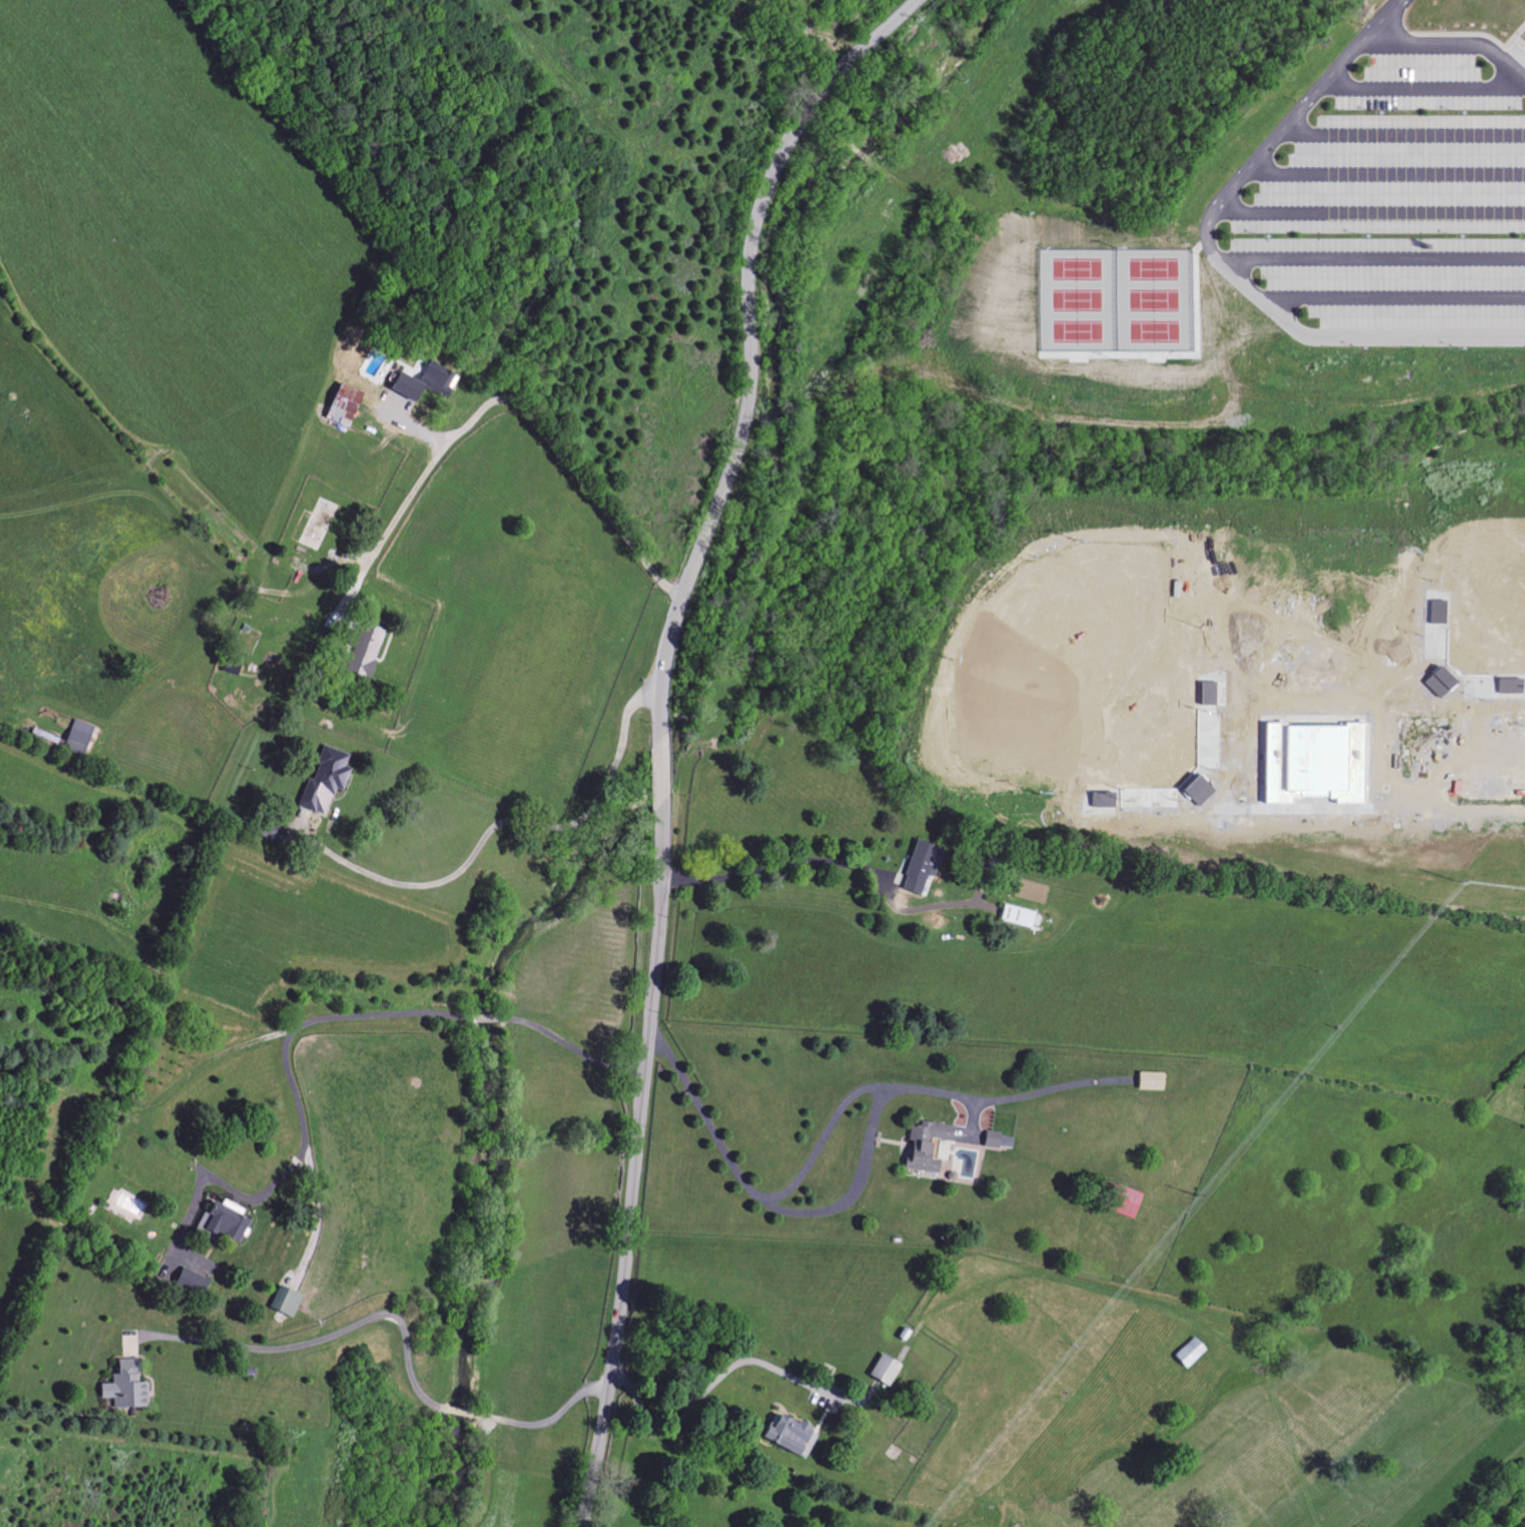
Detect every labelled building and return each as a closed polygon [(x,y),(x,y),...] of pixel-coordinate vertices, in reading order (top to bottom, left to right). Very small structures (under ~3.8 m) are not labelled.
[(454,373),(429,360),(417,381),(398,371),(388,387),(414,401),(423,386),(445,398),(450,389),(446,387),(454,373)] [(360,390),(335,383),(326,421),(350,427),(360,390)] [(386,630),(363,622),(354,646),(350,644),(346,655),(350,656),(345,671),(367,679),(386,630)] [(62,747),(81,756),(94,727),(74,718),(62,747)] [(306,777),(297,806),(324,815),(333,788),(343,791),(350,769),(345,767),(349,754),(322,746),(312,779),(306,777)] [(903,875),(928,884),(941,849),(917,840),(903,875)] [(1036,912),(1003,904),(998,920),(1032,929),(1036,912)] [(1163,1090),(1164,1073),(1138,1072),(1138,1089),(1163,1090)] [(954,1126),(919,1121),(919,1126),(910,1125),(907,1142),(909,1142),(905,1169),(938,1174),(940,1160),(928,1158),(931,1138),(952,1141),(954,1126)] [(1012,1149),(1013,1136),(985,1133),(984,1146),(1012,1149)] [(235,1242),(246,1218),(209,1201),(194,1232),(213,1241),(216,1233),(235,1242)] [(198,1300),(208,1280),(181,1266),(171,1286),(198,1300)] [(293,1317),(300,1293),(276,1286),(269,1310),(293,1317)] [(1173,1356),(1185,1369),(1206,1350),(1194,1337),(1173,1356)] [(889,1388),(900,1364),(879,1354),(868,1377),(889,1388)] [(113,1408),(148,1408),(147,1382),(136,1382),(136,1359),(116,1359),(116,1375),(112,1375),(112,1384),(99,1384),(99,1399),(113,1399),(113,1408)] [(805,1460),(818,1433),(777,1414),(770,1428),(765,1426),(759,1438),(805,1460)]
